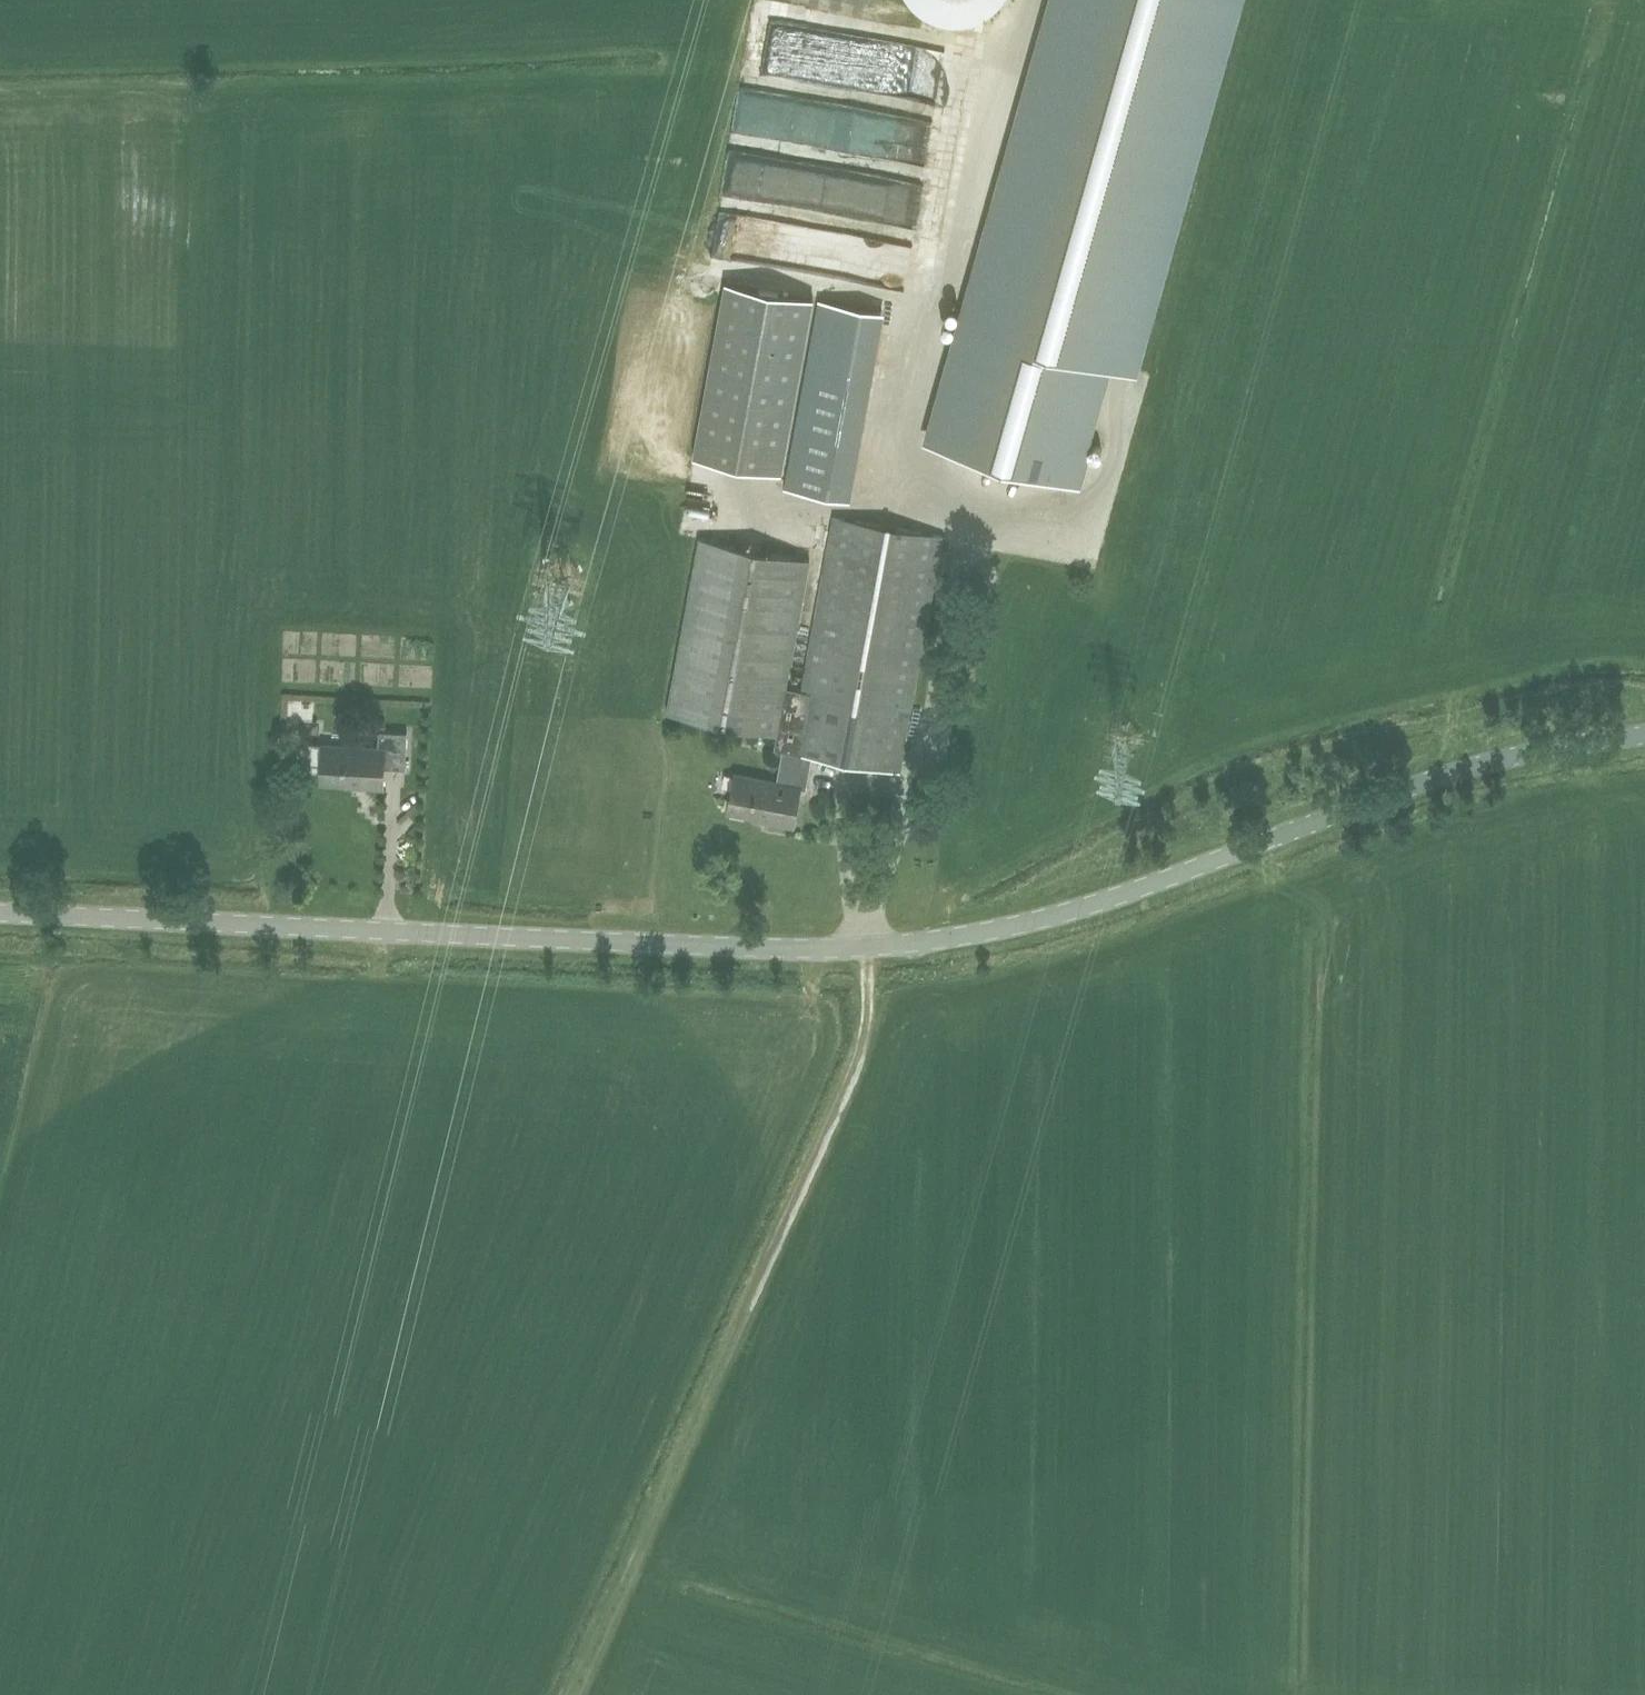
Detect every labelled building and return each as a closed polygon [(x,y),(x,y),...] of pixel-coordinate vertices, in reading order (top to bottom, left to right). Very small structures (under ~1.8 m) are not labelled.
[(862,0),(830,0),(829,9),(861,13),(862,0)] [(999,10),(998,0),(901,0),(902,18),(999,10)] [(932,437),(1079,481),(1113,368),(1136,375),(1248,0),(1063,0),(932,437)] [(835,69),(858,77),(864,61),(851,57),(856,40),(838,33),(830,57),(838,60),(835,69)] [(780,127),(869,140),(874,103),(785,90),(780,127)] [(848,156),(890,166),(892,155),(850,146),(848,156)] [(768,188),(813,195),(815,184),(822,186),(826,160),(774,152),(768,188)] [(774,226),(769,253),(794,257),(793,260),(832,267),(837,236),(774,226)] [(812,298),(725,282),(693,456),(780,472),(812,298)] [(849,501),(885,311),(819,301),(785,490),(849,501)] [(775,749),(781,750),(775,782),(736,774),(729,813),(768,820),(768,823),(794,827),(801,786),(805,787),(811,757),(900,774),(945,537),(834,517),(801,691),(787,688),(811,561),(699,539),(667,714),(778,736),(775,749)] [(384,789),(385,769),(405,770),(407,734),(381,732),(380,748),(324,745),(323,765),(325,765),(324,783),(362,785),(362,788),(384,789)] [(941,779),(948,781),(950,772),(944,771),(941,779)]
